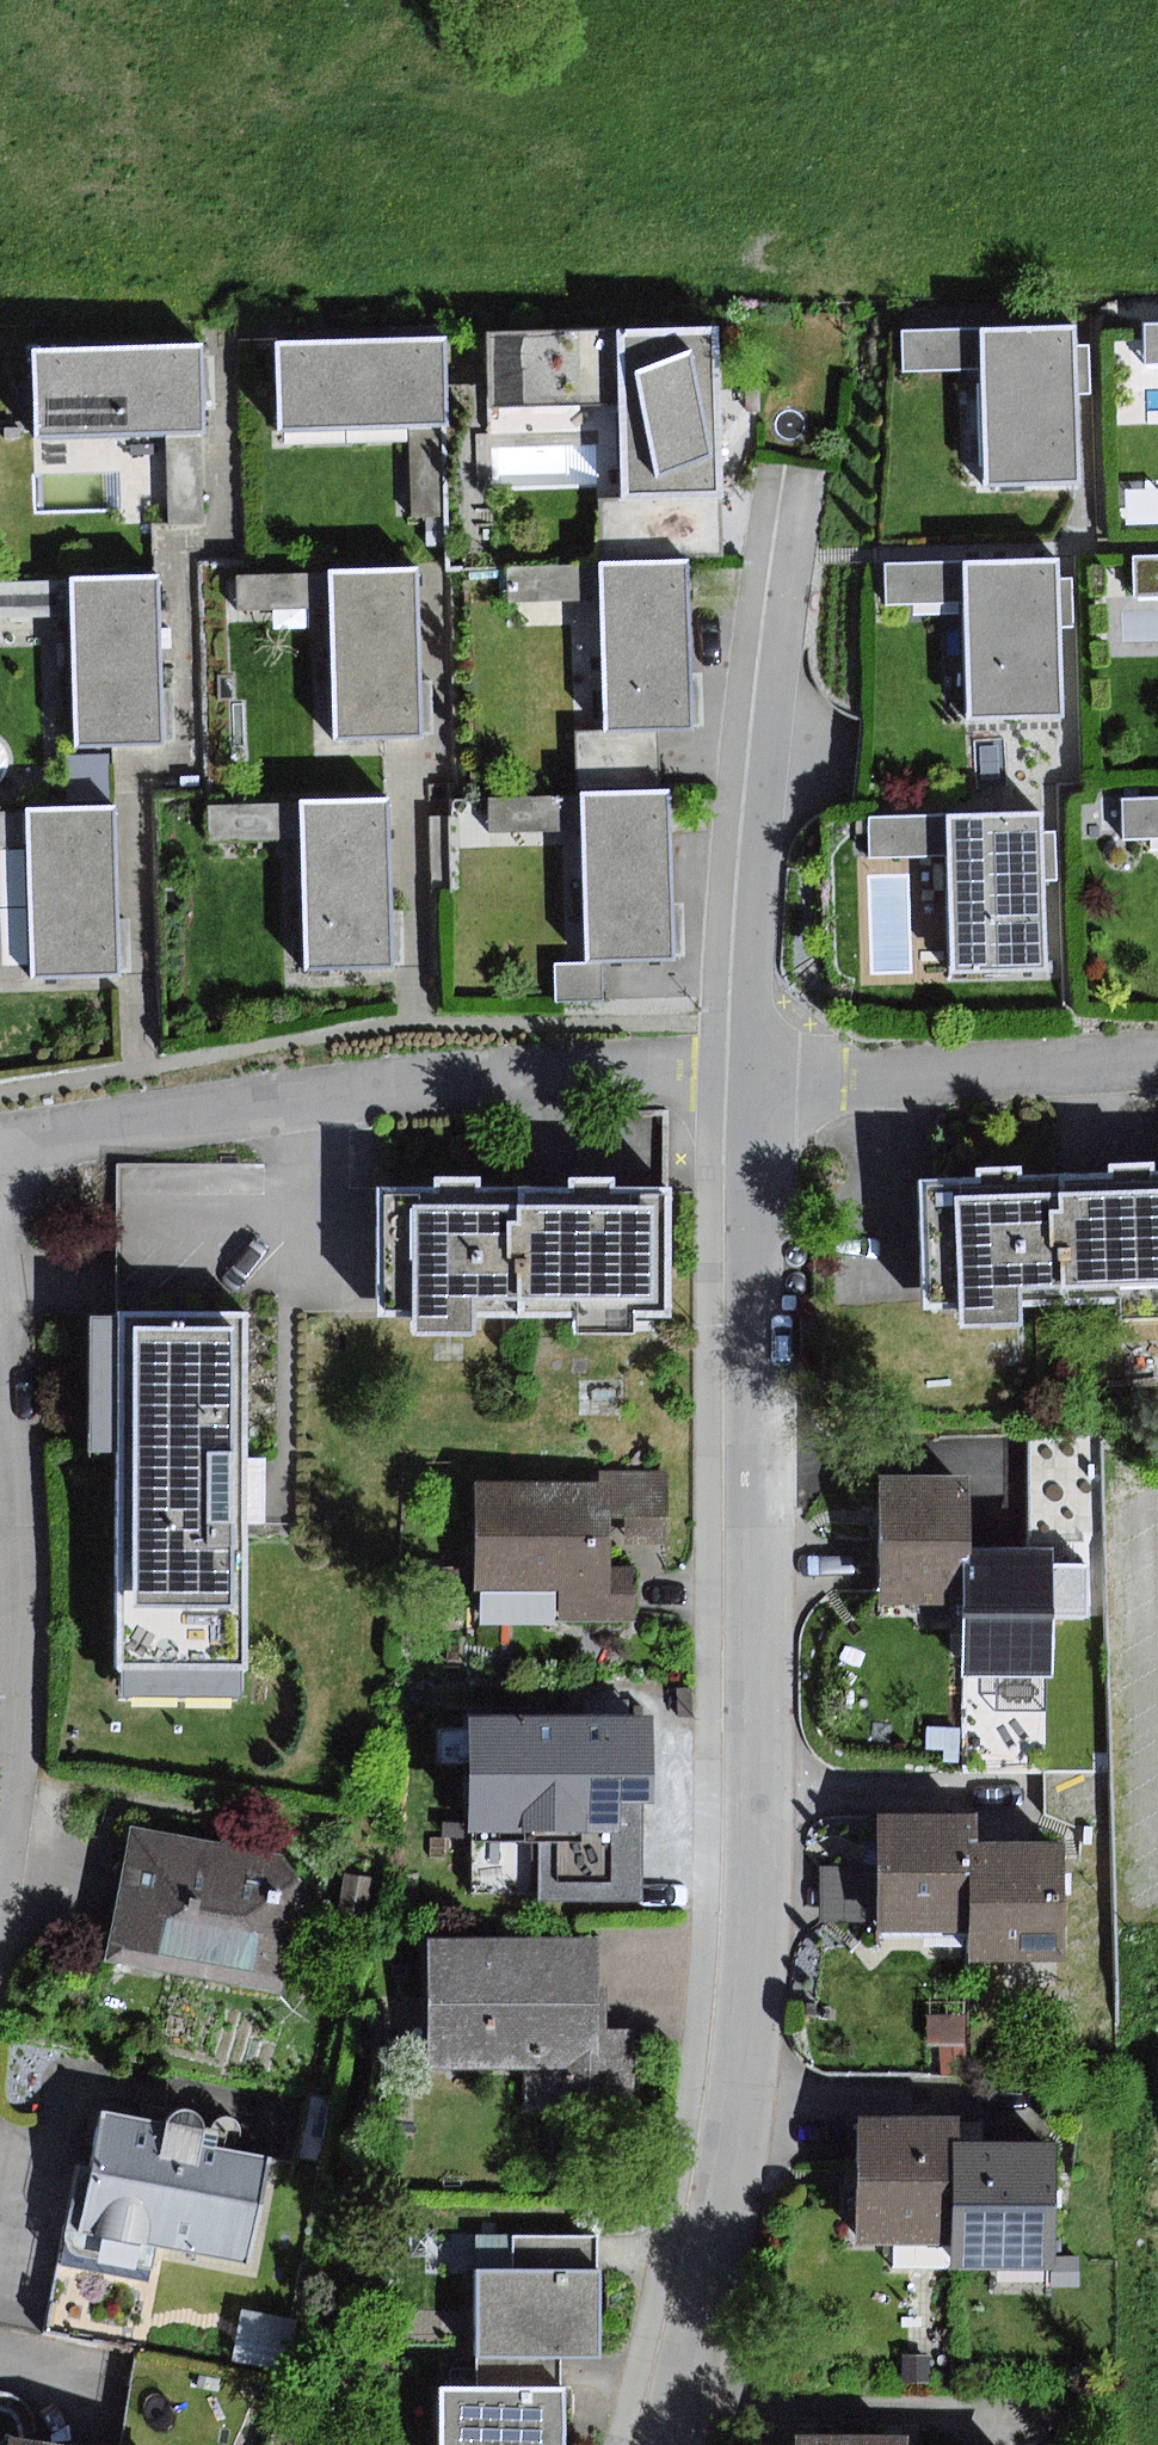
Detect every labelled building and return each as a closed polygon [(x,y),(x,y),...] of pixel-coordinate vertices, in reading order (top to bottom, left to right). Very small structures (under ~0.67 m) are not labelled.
[(1144,323),(1145,363),(1157,362),(1157,323),(1144,323)] [(1075,325),(981,328),(982,369),(987,485),(1082,481),(1075,325)] [(720,327),(487,334),(489,407),(620,403),(623,498),(725,495),(720,327)] [(982,369),(981,328),(901,331),(902,371),(982,369)] [(447,337),(278,343),(281,430),(427,425),(450,424),(447,337)] [(204,344),(34,350),(37,436),(207,431),(205,380),(204,344)] [(1136,556),(1136,596),(1157,596),(1157,556),(1136,556)] [(1060,559),(966,563),(967,603),(971,717),(1065,713),(1062,602),(1060,559)] [(690,563),(601,565),(602,604),(605,734),(658,732),(693,730),(693,698),(690,563)] [(967,603),(966,563),(886,564),(887,605),(967,603)] [(602,604),(601,565),(508,567),(509,606),(602,604)] [(420,567),(330,570),(330,609),(336,741),(426,737),(425,711),(420,567)] [(330,609),(330,570),(237,572),(238,610),(330,609)] [(161,573),(70,577),(71,616),(76,746),(167,742),(166,714),(161,573)] [(70,577),(0,578),(0,618),(71,616),(70,577)] [(658,732),(605,734),(578,735),(580,795),(660,792),(658,732)] [(109,756),(66,757),(68,801),(110,799),(109,756)] [(660,792),(580,795),(582,830),(588,960),(604,960),(678,957),(677,931),(671,790),(660,792)] [(582,830),(580,795),(489,798),(491,833),(582,830)] [(393,799),(303,801),(303,843),(307,971),(398,968),(397,939),(393,799)] [(1124,801),(1125,838),(1157,837),(1157,800),(1124,801)] [(303,843),(303,801),(210,803),(210,844),(303,843)] [(117,807),(29,811),(30,845),(35,977),(124,973),(123,947),(117,807)] [(29,811),(0,811),(0,846),(30,845),(29,811)] [(1040,813),(947,816),(948,856),(952,971),(1045,968),(1042,856),(1040,813)] [(948,856),(947,816),(869,818),(870,857),(948,856)] [(460,817),(429,818),(430,892),(461,891),(460,817)] [(604,960),(588,960),(555,961),(555,1000),(605,999),(604,960)] [(922,1311),(962,1310),(962,1330),(1024,1328),(1023,1303),(1121,1301),(1122,1318),(1157,1317),(1157,1175),(1156,1175),(1155,1166),(1107,1167),(1108,1176),(1025,1178),(1025,1167),(972,1168),(973,1180),(918,1182),(922,1311)] [(382,1190),(382,1320),(422,1320),(422,1340),(484,1340),(483,1315),(582,1315),(582,1333),(638,1333),(638,1312),(672,1312),(672,1190),(620,1190),(620,1181),(572,1181),(572,1190),(490,1190),(490,1178),(437,1179),(437,1190),(382,1190)] [(251,1312),(115,1313),(113,1665),(247,1667),(249,1498),(251,1368),(251,1312)] [(970,1477),(882,1476),(880,1605),(968,1606),(969,1549),(970,1477)] [(627,1478),(626,1543),(670,1544),(671,1479),(627,1478)] [(613,1485),(480,1483),(478,1593),(559,1594),(558,1620),(637,1621),(638,1571),(612,1571),(613,1485)] [(1059,1550),(969,1549),(968,1606),(967,1676),(1058,1676),(1059,1550)] [(656,1716),(473,1718),(474,1833),(542,1833),(543,1900),(646,1899),(645,1806),(656,1806),(656,1716)] [(1098,1771),(1039,1772),(1039,1804),(1059,1821),(1100,1820),(1098,1771)] [(976,1813),(886,1812),(885,1865),(885,1922),(885,1928),(976,1929),(975,1841),(976,1813)] [(284,1852),(127,1820),(98,1958),(288,1997),(309,1897),(284,1852)] [(1067,1841),(975,1841),(976,1929),(976,1958),(1007,1958),(1061,1958),(1068,1958),(1067,1841)] [(885,1922),(885,1865),(822,1865),(822,1921),(885,1922)] [(345,1874),(337,1910),(365,1916),(373,1880),(345,1874)] [(601,1939),(430,1941),(432,2072),(528,2071),(528,2110),(629,2109),(628,2028),(602,2028),(601,1939)] [(1061,1958),(1007,1958),(1008,1988),(1062,1987),(1061,1958)] [(966,2014),(929,2015),(930,2044),(967,2043),(966,2014)] [(309,2093),(297,2160),(321,2163),(331,2097),(309,2093)] [(169,2125),(106,2112),(94,2171),(82,2232),(249,2264),(270,2153),(208,2146),(210,2132),(209,2125),(205,2118),(198,2113),(191,2111),(182,2111),(175,2114),(171,2119),(169,2125)] [(961,2120),(863,2118),(861,2243),(959,2244),(960,2145),(961,2120)] [(1057,2146),(960,2145),(959,2244),(958,2268),(1056,2269),(1056,2258),(1057,2146)] [(82,2232),(94,2171),(78,2168),(48,2327),(280,2372),(321,2163),(270,2153),(249,2264),(82,2232)] [(513,2235),(513,2272),(601,2271),(600,2234),(513,2235)] [(1081,2257),(1056,2258),(1056,2269),(1056,2289),(1082,2288),(1081,2257)] [(513,2272),(476,2271),(476,2357),(565,2356),(601,2357),(601,2271),(513,2272)] [(565,2356),(476,2357),(477,2391),(565,2390),(565,2356)] [(929,2356),(904,2356),(904,2383),(930,2382),(929,2356)] [(123,2444),(224,2444),(231,2397),(132,2383),(123,2444)] [(440,2391),(441,2444),(566,2444),(565,2390),(477,2391),(440,2391)] [(14,2438),(38,2441),(37,2424),(30,2408),(22,2399),(9,2395),(0,2394),(0,2444),(13,2444),(14,2438)] [(800,2436),(800,2444),(906,2444),(906,2437),(800,2436)]
